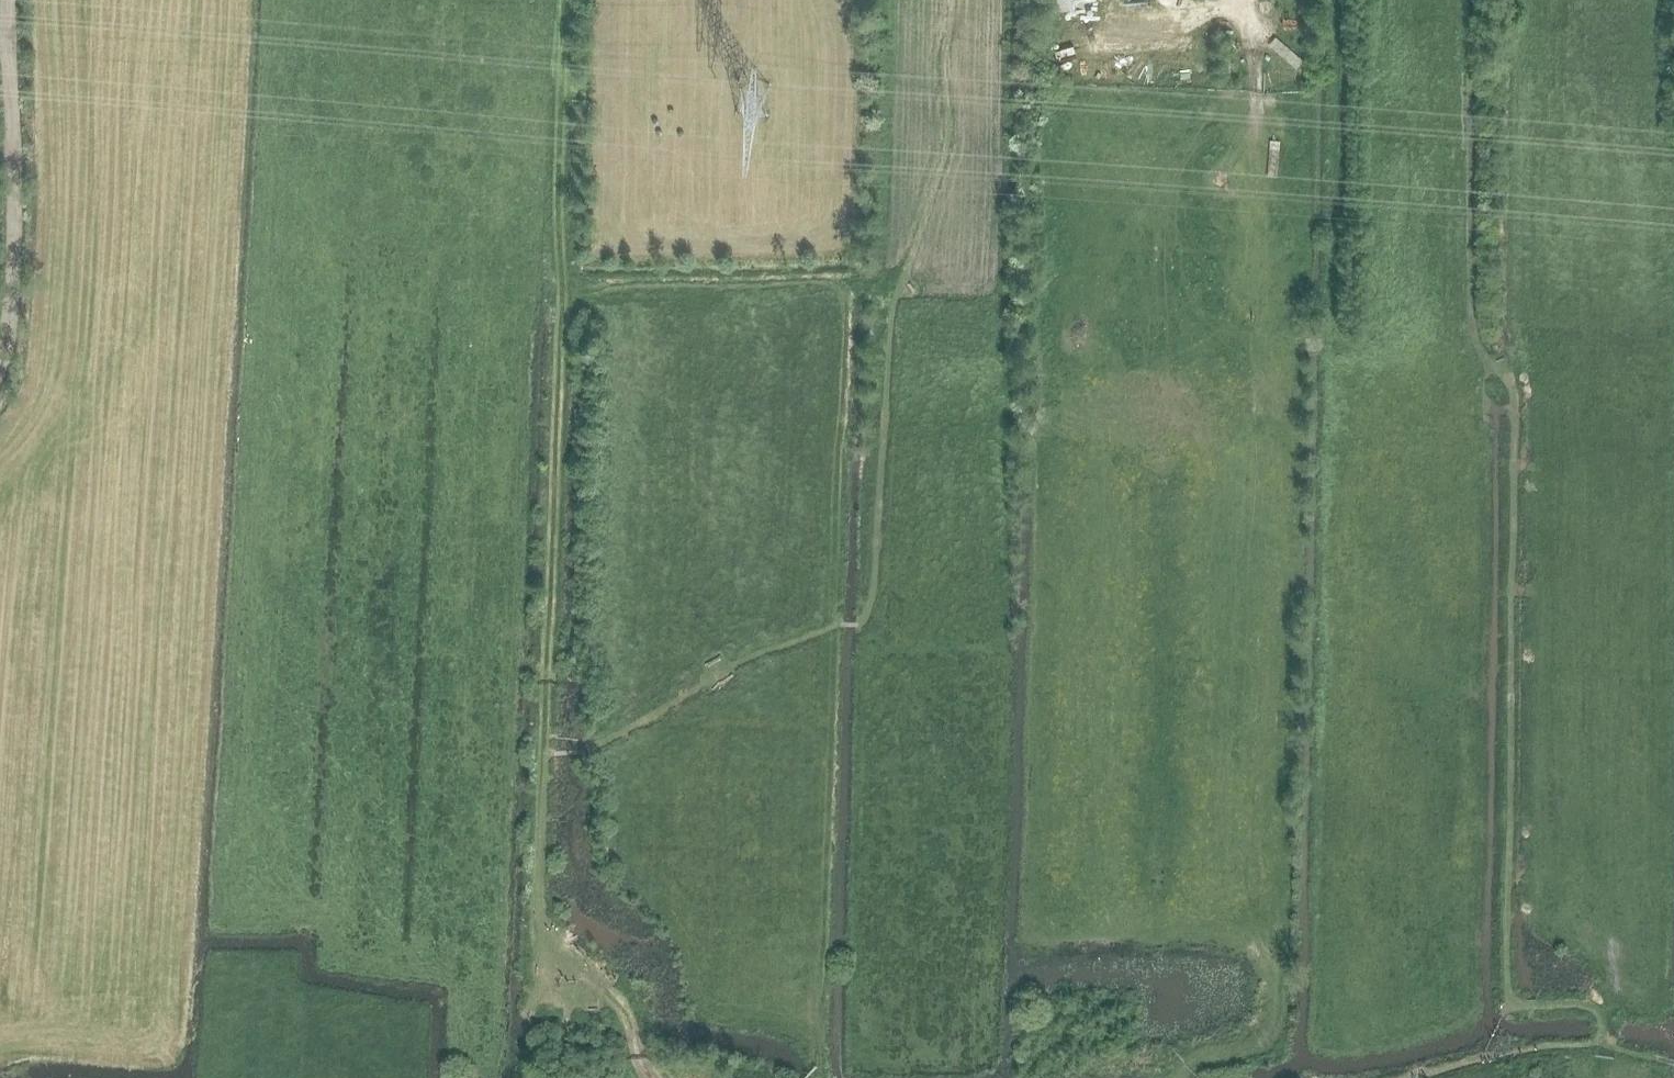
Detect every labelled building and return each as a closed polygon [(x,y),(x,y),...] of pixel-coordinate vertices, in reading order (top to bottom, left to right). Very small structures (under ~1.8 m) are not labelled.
[(1092,0),(1054,0),(1052,11),(1089,18),(1092,0)]
